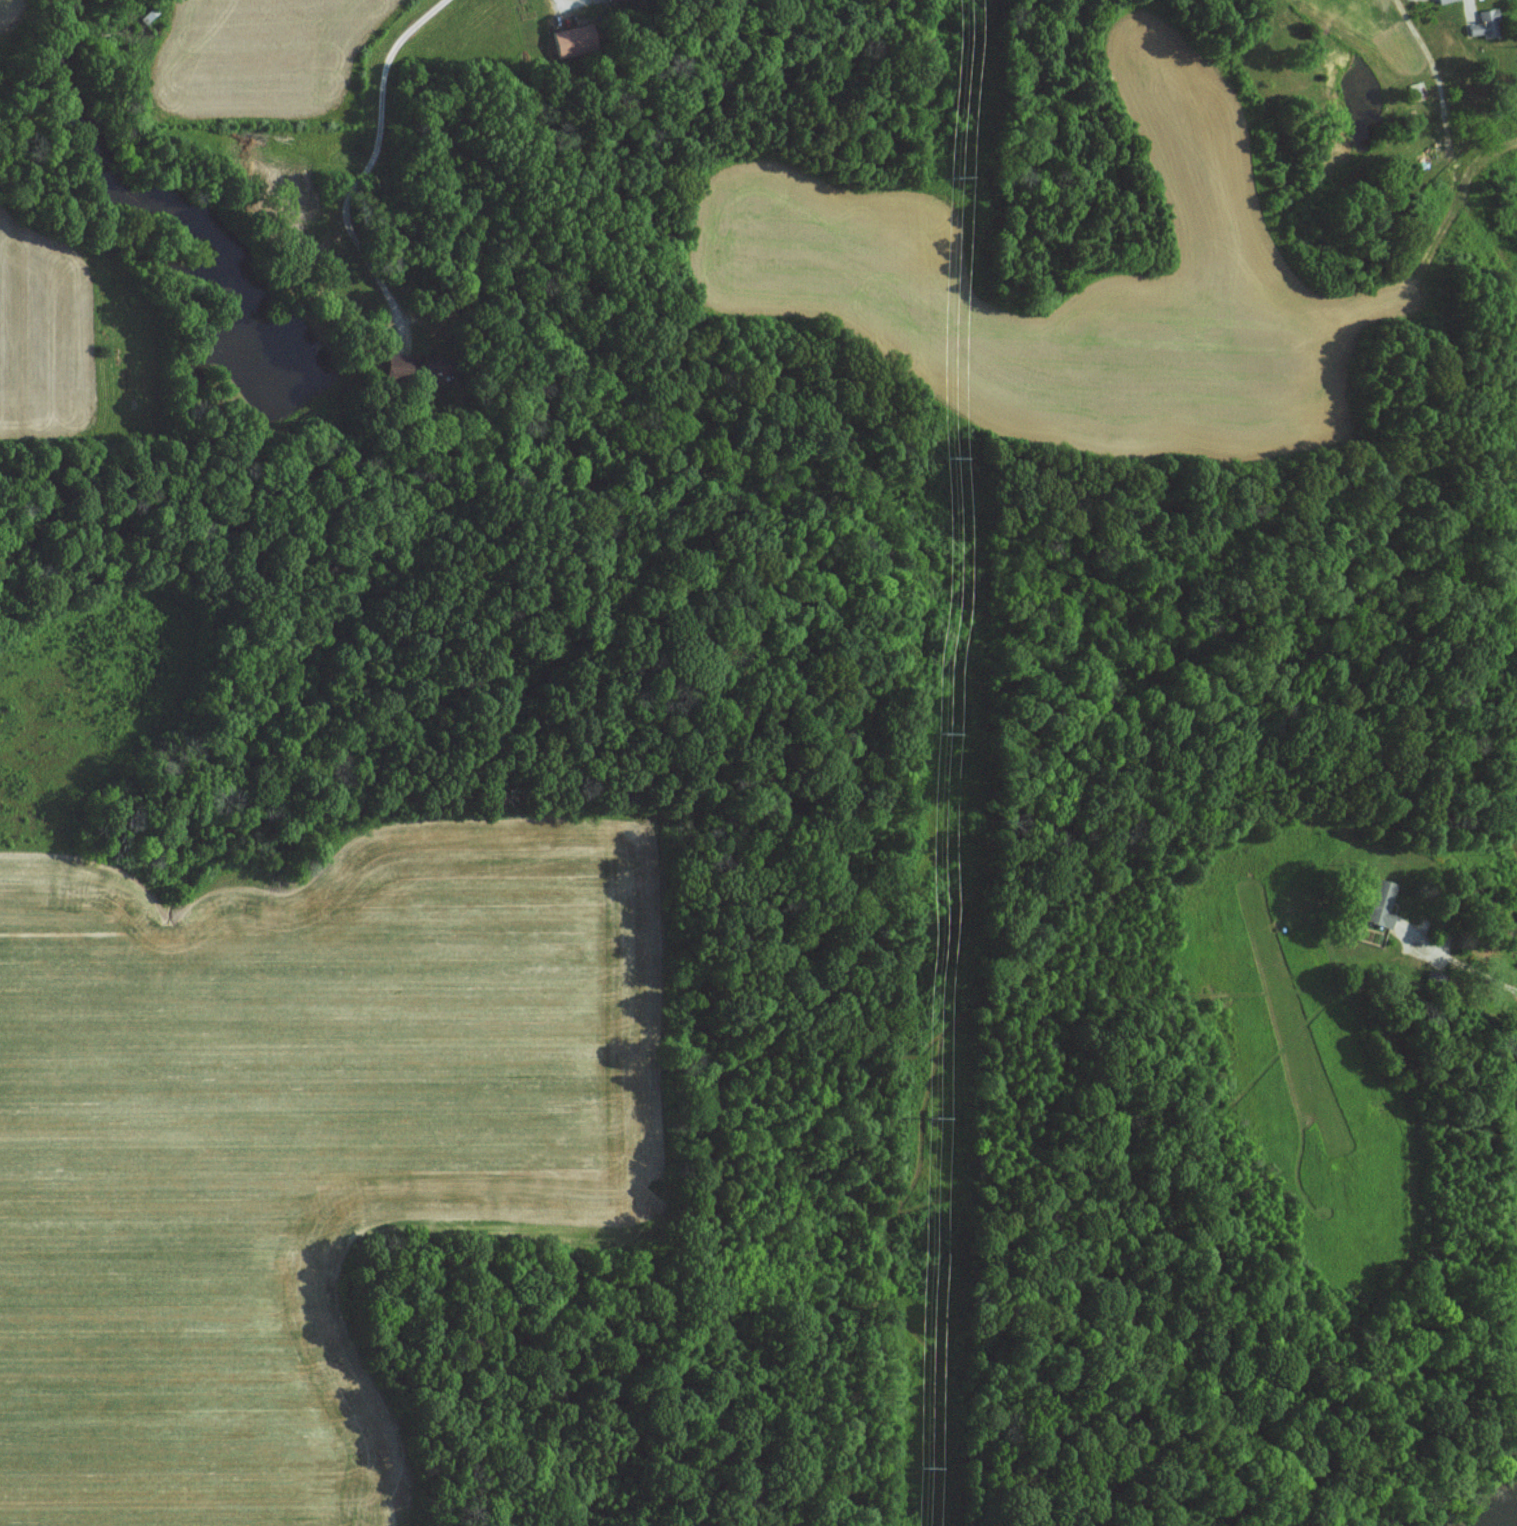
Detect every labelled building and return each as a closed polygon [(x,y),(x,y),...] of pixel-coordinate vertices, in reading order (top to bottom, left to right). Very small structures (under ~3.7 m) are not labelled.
[(1469,23),(1470,35),(1484,33),(1484,38),(1501,35),(1497,7),(1480,10),(1481,21),(1469,23)] [(552,31),(557,57),(596,48),(591,23),(552,31)] [(413,355),(391,353),(389,367),(411,369),(413,355)] [(443,359),(442,373),(435,372),(434,381),(421,380),(422,370),(411,369),(413,355),(443,359)] [(1391,911),(1398,884),(1377,878),(1366,921),(1381,925),(1381,928),(1390,931),(1395,912),(1391,911)]
